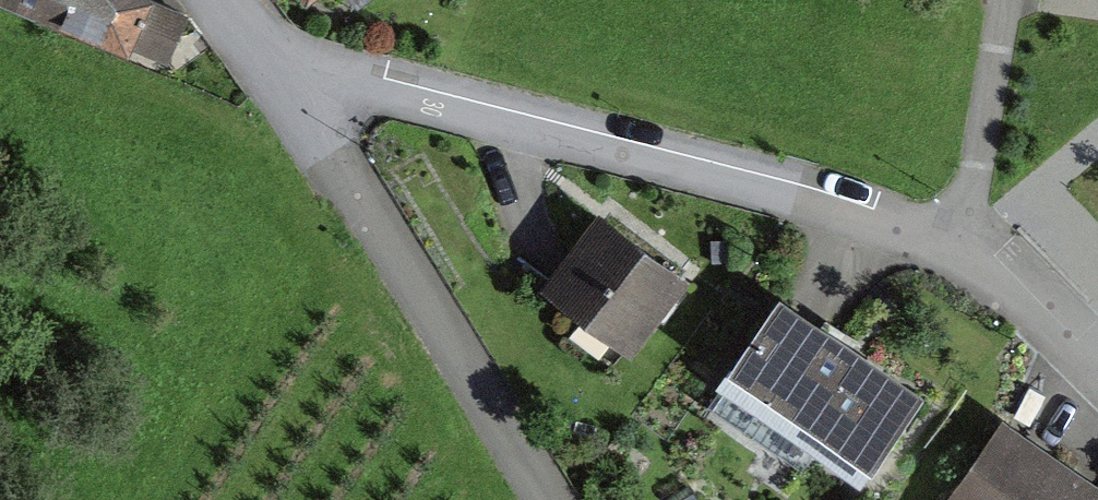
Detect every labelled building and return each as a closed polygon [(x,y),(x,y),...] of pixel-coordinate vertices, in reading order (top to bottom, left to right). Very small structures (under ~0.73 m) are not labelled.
[(163,60),(178,8),(171,0),(22,0),(163,60)] [(688,284),(600,219),(566,265),(546,292),(633,357),(688,284)] [(811,324),(778,302),(720,389),(867,487),(925,400),(811,324)] [(1001,404),(936,499),(1097,499),(1097,469),(1001,404)]
